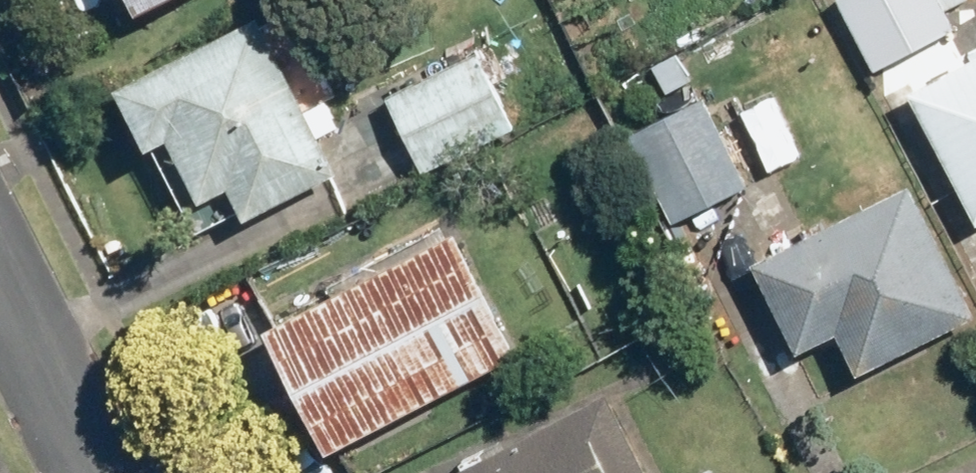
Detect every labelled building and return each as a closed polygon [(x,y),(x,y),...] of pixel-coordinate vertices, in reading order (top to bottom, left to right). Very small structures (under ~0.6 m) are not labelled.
[(133,14),(162,0),(126,0),(133,14)] [(853,19),(877,67),(949,31),(933,0),(891,0),(853,19)] [(313,169),(249,38),(141,91),(206,222),(313,169)] [(395,95),(424,154),(491,122),(463,63),(395,95)] [(915,101),(951,202),(975,193),(975,80),(915,101)] [(735,184),(698,110),(630,144),(667,217),(735,184)] [(935,317),(889,204),(785,246),(830,359),(935,317)] [(444,261),(270,343),(321,449),(494,366),(444,261)] [(464,472),(627,472),(595,409),(464,472)]
